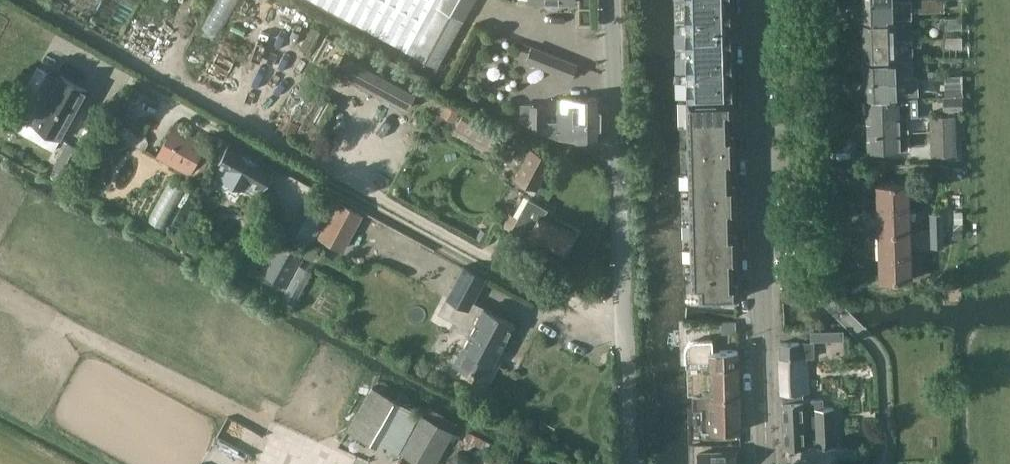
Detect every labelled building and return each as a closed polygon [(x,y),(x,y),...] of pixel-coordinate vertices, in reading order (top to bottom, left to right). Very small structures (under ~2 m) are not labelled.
[(438,66),(474,0),(317,0),(438,66)] [(576,0),(530,0),(530,1),(545,1),(545,5),(548,9),(556,9),(560,6),(560,2),(575,2),(576,0)] [(685,6),(686,23),(690,23),(728,22),(732,22),(731,5),(727,5),(727,0),(689,0),(689,6),(685,6)] [(913,15),(912,0),(864,0),(864,17),(913,15)] [(944,36),(964,36),(963,15),(946,16),(946,29),(944,36)] [(913,28),(913,19),(865,21),(865,39),(921,37),(921,27),(913,28)] [(690,31),(686,31),(686,48),(690,48),(728,47),(732,47),(732,30),(728,30),(728,22),(690,23),(690,31)] [(945,49),(964,49),(964,36),(944,36),(945,49)] [(325,37),(313,60),(333,71),(404,109),(417,86),(345,48),(325,37)] [(866,55),(914,54),(914,45),(922,45),(921,37),(865,39),(866,55)] [(574,80),(580,64),(533,46),(527,62),(574,80)] [(690,56),(686,56),(687,73),(691,73),(729,72),(733,72),(733,55),(729,55),(728,47),(690,48),(690,56)] [(866,77),(910,76),(915,75),(914,58),(866,60),(866,77)] [(691,81),(687,81),(687,99),(733,98),(733,79),(729,80),(729,72),(691,73),(691,81)] [(49,73),(26,115),(35,120),(33,123),(61,138),(87,90),(60,75),(58,78),(49,73)] [(946,86),(964,85),(963,74),(945,75),(946,86)] [(867,94),(910,92),(910,76),(866,77),(867,94)] [(313,144),(335,102),(319,93),(296,135),(313,144)] [(944,109),(963,109),(963,95),(943,96),(944,109)] [(868,116),(905,115),(919,114),(919,97),(867,98),(868,116)] [(601,138),(601,98),(559,98),(559,122),(544,122),(544,104),(530,104),(522,104),(521,121),(523,121),(544,133),(557,138),(582,138),(584,141),(592,141),(594,138),(601,138)] [(733,98),(687,99),(688,115),(688,125),(697,124),(730,123),(729,114),(734,114),(733,98)] [(455,121),(460,111),(448,104),(442,114),(455,121)] [(464,113),(456,127),(469,134),(499,150),(506,136),(476,120),(464,113)] [(933,153),(956,152),(955,113),(932,114),(933,153)] [(869,148),(901,147),(901,134),(906,134),(905,115),(868,116),(869,148)] [(190,171),(204,145),(183,133),(186,127),(176,121),(159,154),(190,171)] [(697,124),(688,125),(689,139),(689,149),(698,149),(735,148),(734,133),(730,133),(730,123),(697,124)] [(53,168),(67,175),(81,148),(68,141),(53,168)] [(262,187),(274,166),(228,142),(217,163),(225,167),(221,175),(248,189),(252,182),(262,187)] [(538,191),(555,160),(532,148),(516,178),(538,191)] [(698,149),(689,149),(689,164),(689,174),(699,174),(731,173),(730,163),(735,163),(735,148),(698,149)] [(699,174),(689,174),(690,189),(690,199),(699,199),(736,198),(735,183),(731,183),(731,173),(699,174)] [(881,279),(913,278),(910,181),(878,182),(881,279)] [(562,253),(573,233),(543,216),(548,208),(528,197),(512,225),(562,253)] [(699,199),(690,199),(690,214),(691,224),(700,223),(732,223),(732,213),(736,213),(736,198),(699,199)] [(932,245),(945,245),(944,211),(931,211),(932,245)] [(700,223),(691,224),(691,238),(691,248),(701,248),(737,247),(736,232),(732,233),(732,223),(700,223)] [(953,232),(953,241),(962,241),(962,231),(953,232)] [(701,248),(691,248),(692,263),(692,273),(701,273),(733,272),(732,262),(737,262),(737,247),(701,248)] [(287,287),(302,260),(281,248),(266,276),(285,286),(287,287)] [(480,313),(469,308),(485,277),(463,265),(447,297),(455,301),(448,315),(460,322),(457,327),(469,334),(463,346),(466,348),(459,362),(470,368),(468,372),(473,375),(473,373),(488,381),(498,363),(493,361),(513,323),(483,307),(480,313)] [(701,273),(692,273),(692,289),(702,289),(702,294),(702,299),(706,299),(738,298),(737,282),(733,282),(733,272),(701,273)] [(721,334),(735,333),(734,324),(721,324),(721,334)] [(716,351),(716,340),(697,341),(694,342),(691,344),(689,347),(689,362),(711,361),(711,363),(739,363),(739,351),(716,351)] [(784,345),(783,344),(784,392),(784,394),(804,394),(810,394),(809,360),(814,360),(814,344),(812,344),(784,345)] [(711,363),(711,361),(689,362),(689,366),(710,366),(711,397),(740,396),(739,363),(711,363)] [(874,372),(864,373),(864,381),(874,381),(874,372)] [(451,431),(370,389),(346,433),(397,460),(400,455),(418,463),(433,463),(451,431)] [(784,401),(784,403),(785,445),(785,447),(806,447),(806,445),(817,444),(817,447),(835,446),(835,410),(824,410),(824,402),(804,402),(804,394),(784,394),(784,395),(784,401)] [(741,431),(740,396),(711,397),(692,398),(692,409),(702,409),(702,432),(741,431)] [(479,456),(486,441),(461,428),(453,443),(479,456)] [(468,455),(457,449),(446,455),(446,463),(468,463),(468,455)] [(496,458),(486,453),(483,458),(475,454),(470,463),(493,463),(496,458)] [(738,453),(701,454),(702,463),(738,463),(738,453)]
